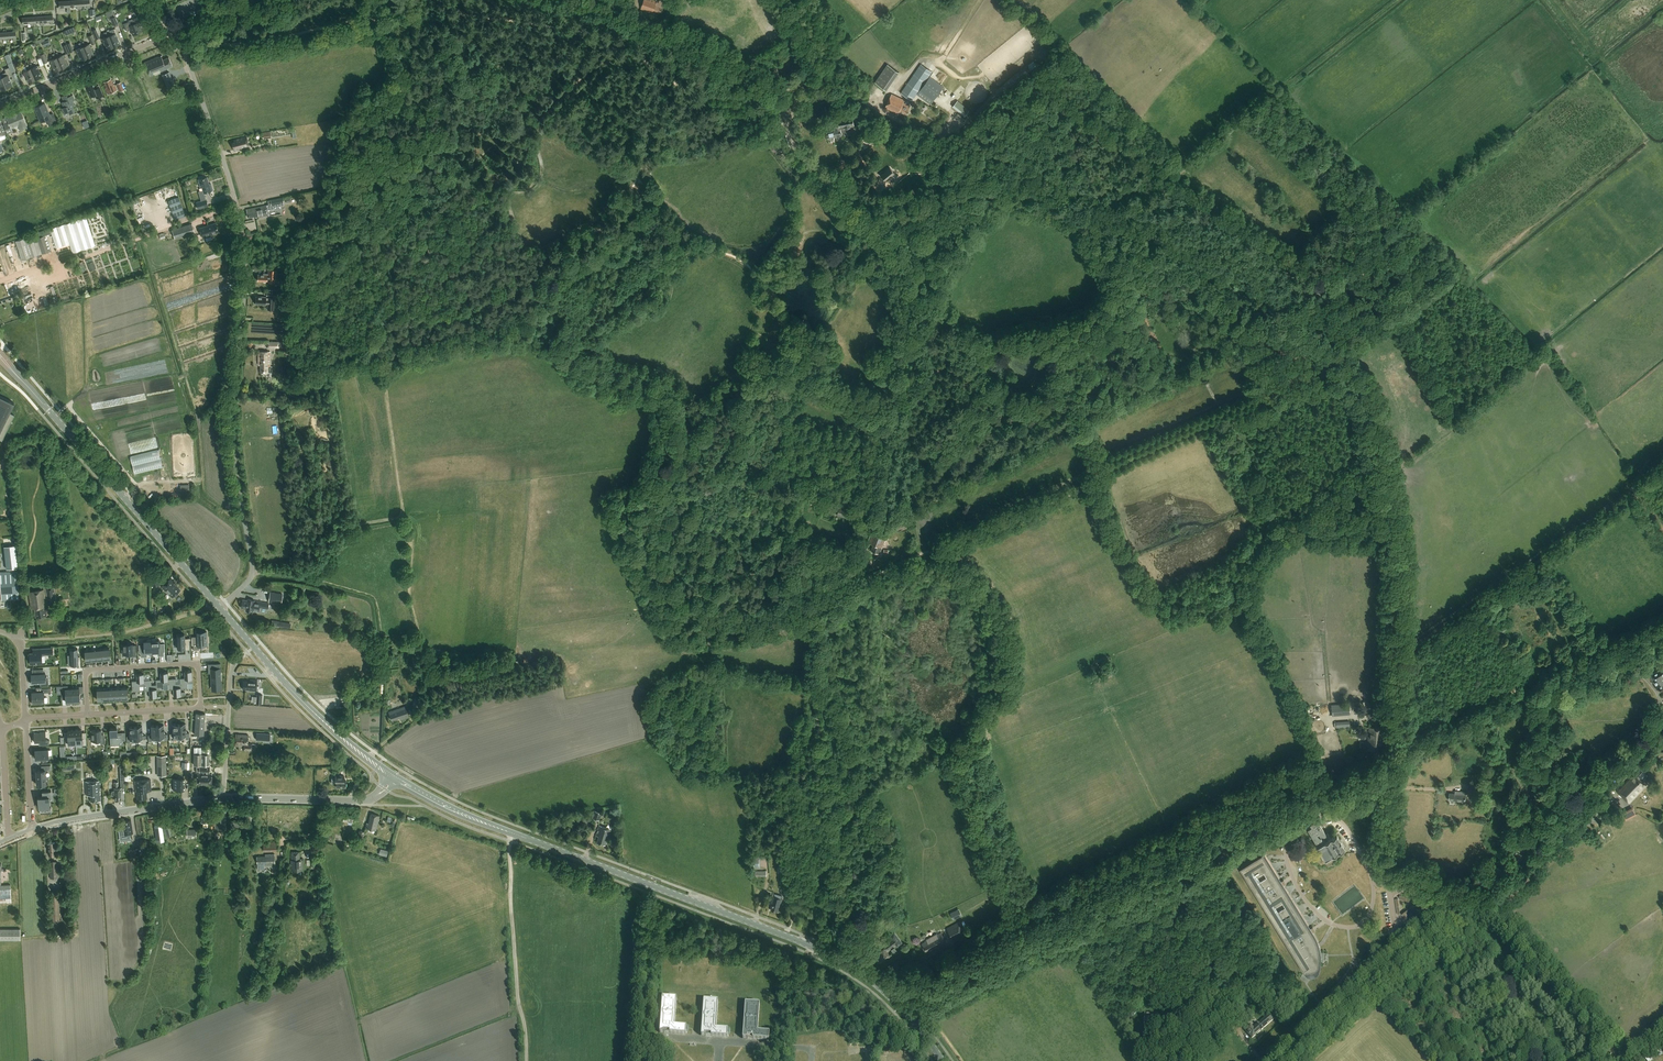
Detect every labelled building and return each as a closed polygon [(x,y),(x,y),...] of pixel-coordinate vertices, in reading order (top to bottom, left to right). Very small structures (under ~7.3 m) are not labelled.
[(80,9),(80,6),(79,0),(69,1),(70,7),(77,6),(77,9),(80,9)] [(79,0),(80,6),(87,6),(87,8),(90,8),(89,0),(81,0),(79,0)] [(666,2),(660,0),(659,2),(652,0),(644,0),(641,9),(653,13),(654,10),(662,13),(666,2)] [(67,9),(68,9),(68,12),(70,12),(70,7),(69,1),(59,1),(59,8),(67,7),(67,9)] [(43,16),(32,17),(33,23),(40,23),(40,25),(43,25),(43,22),(43,16)] [(53,16),(43,16),(43,22),(50,22),(51,24),(53,24),(53,16)] [(32,17),(22,17),(23,24),(30,23),(30,25),(33,25),(33,23),(32,17)] [(133,35),(143,31),(141,26),(140,26),(139,22),(130,25),(129,22),(124,24),(127,30),(130,29),(133,35)] [(107,32),(114,47),(120,44),(114,29),(110,31),(109,29),(107,30),(107,32)] [(6,32),(6,38),(14,38),(14,40),(16,40),(16,31),(6,32)] [(107,49),(114,47),(107,32),(105,33),(107,37),(103,39),(107,49)] [(84,42),(81,43),(87,58),(94,55),(90,44),(85,46),(84,42)] [(87,58),(81,43),(79,44),(81,48),(76,50),(81,60),(87,58)] [(57,52),(55,53),(61,69),(68,66),(63,55),(59,57),(57,52)] [(61,69),(55,53),(52,54),(54,59),(50,60),(55,71),(61,69)] [(162,60),(161,55),(144,62),(150,76),(154,74),(161,72),(167,69),(168,69),(168,68),(173,66),(169,57),(162,60)] [(31,63),(29,64),(35,79),(42,77),(37,66),(33,67),(31,63)] [(887,63),(876,82),(888,90),(900,71),(887,63)] [(35,79),(29,64),(26,65),(28,70),(24,71),(28,82),(35,79)] [(912,101),(932,72),(921,64),(901,93),(912,101)] [(7,75),(2,77),(6,88),(12,85),(11,82),(15,80),(10,67),(5,69),(7,75)] [(164,74),(164,76),(167,81),(169,86),(171,85),(173,84),(175,83),(173,79),(171,80),(169,80),(167,75),(169,74),(168,72),(166,73),(164,74)] [(930,77),(917,94),(930,104),(944,87),(930,77)] [(108,94),(116,90),(114,85),(113,86),(111,79),(104,82),(107,88),(105,89),(108,94)] [(158,80),(147,84),(152,99),(159,97),(156,87),(160,85),(158,80)] [(96,98),(103,96),(99,87),(96,88),(94,83),(86,86),(85,87),(88,93),(89,92),(91,97),(95,95),(96,98)] [(73,101),(75,100),(73,94),(71,95),(70,92),(62,96),(64,101),(62,102),(64,107),(62,108),(64,113),(69,112),(70,114),(75,112),(73,107),(75,106),(73,101)] [(906,114),(910,106),(903,103),(905,100),(892,94),(886,107),(898,113),(899,111),(906,114)] [(957,100),(952,106),(966,118),(971,112),(968,111),(971,108),(968,105),(966,107),(957,100)] [(51,125),(57,123),(53,114),(50,115),(45,103),(35,107),(41,122),(48,118),(51,125)] [(22,129),(27,127),(25,122),(25,121),(22,113),(17,115),(16,114),(12,115),(12,117),(8,118),(9,122),(4,124),(8,133),(13,131),(11,127),(20,124),(22,129)] [(855,136),(856,134),(852,115),(839,118),(840,126),(834,127),(835,128),(827,130),(829,141),(831,142),(835,141),(834,135),(842,134),(842,135),(845,134),(845,135),(851,134),(851,135),(853,137),(855,136)] [(243,149),(249,147),(246,136),(234,140),(235,142),(232,143),(234,151),(238,149),(238,148),(243,147),(243,149)] [(860,144),(865,150),(874,143),(869,137),(860,144)] [(898,177),(890,168),(881,175),(886,182),(891,178),(893,181),(898,177)] [(200,188),(202,187),(203,190),(199,191),(202,201),(196,202),(198,209),(208,206),(206,199),(204,193),(213,191),(211,184),(209,184),(207,177),(198,180),(200,188)] [(181,196),(170,200),(176,218),(187,214),(181,196)] [(256,218),(267,216),(269,215),(267,205),(246,209),(248,217),(256,216),(256,218)] [(86,217),(72,221),(50,229),(56,248),(69,244),(72,253),(81,250),(95,246),(86,217)] [(99,218),(93,220),(98,243),(104,242),(99,218)] [(195,233),(192,223),(172,229),(175,239),(195,233)] [(213,234),(219,232),(216,223),(200,228),(203,238),(213,235),(213,234)] [(46,235),(51,234),(50,229),(33,234),(34,239),(37,238),(42,254),(51,251),(46,235)] [(22,260),(39,255),(32,236),(16,241),(22,260)] [(93,261),(87,263),(90,270),(96,268),(93,261)] [(267,281),(267,283),(276,284),(277,269),(267,269),(267,273),(263,273),(263,274),(258,274),(258,281),(267,281)] [(271,301),(271,297),(266,297),(256,296),(256,304),(265,304),(266,300),(271,301)] [(274,308),(273,322),(282,322),(282,308),(274,308)] [(261,372),(268,372),(272,372),(272,366),(270,366),(270,352),(268,352),(259,352),(259,363),(261,363),(261,372)] [(2,440),(15,415),(10,413),(14,403),(0,396),(0,439),(2,440)] [(189,484),(180,485),(181,495),(190,494),(189,484)] [(824,497),(822,501),(835,505),(837,501),(824,497)] [(851,519),(853,510),(840,506),(837,514),(851,519)] [(896,522),(899,531),(909,528),(906,519),(896,522)] [(882,548),(888,533),(874,528),(869,543),(873,544),(871,550),(880,554),(882,548)] [(4,547),(6,569),(18,567),(16,545),(4,547)] [(2,601),(2,600),(19,599),(18,590),(17,571),(0,572),(0,578),(1,591),(1,595),(2,601)] [(151,577),(153,586),(160,585),(158,575),(151,577)] [(171,578),(161,586),(165,591),(166,590),(172,598),(181,590),(176,585),(174,583),(175,582),(171,578)] [(46,588),(48,602),(55,601),(55,598),(56,598),(54,587),(46,588)] [(35,617),(47,615),(46,607),(44,589),(29,592),(31,609),(34,608),(35,617)] [(283,594),(270,592),(269,601),(281,603),(283,594)] [(253,611),(253,610),(259,611),(260,607),(268,608),(269,603),(255,600),(248,599),(248,600),(243,599),(241,607),(246,608),(246,610),(253,611)] [(197,636),(192,636),(192,638),(193,638),(193,650),(198,649),(198,645),(201,645),(205,645),(208,645),(207,634),(207,631),(196,631),(197,636)] [(184,634),(177,634),(178,649),(185,649),(185,650),(189,650),(189,640),(185,641),(185,638),(184,634)] [(144,645),(139,645),(139,653),(141,653),(141,657),(147,657),(147,653),(152,652),(152,645),(152,640),(144,641),(144,645)] [(159,640),(152,640),(152,645),(152,652),(158,652),(159,652),(160,656),(164,656),(164,652),(164,645),(165,645),(164,643),(163,643),(159,644),(159,640)] [(126,648),(123,648),(123,654),(127,654),(127,656),(136,656),(136,646),(133,646),(133,643),(125,644),(126,648)] [(33,652),(30,652),(30,664),(42,663),(42,654),(53,654),(53,647),(33,648),(33,652)] [(70,655),(67,655),(68,661),(70,660),(71,665),(78,665),(78,649),(70,649),(70,655)] [(213,664),(208,664),(208,674),(211,674),(212,688),(212,690),(212,691),(213,691),(219,691),(222,691),(222,688),(222,687),(221,670),(221,663),(216,663),(213,664)] [(1662,687),(1662,667),(1651,674),(1660,688),(1662,687)] [(32,673),(31,673),(32,684),(40,683),(46,683),(45,677),(45,673),(43,673),(43,669),(37,669),(37,673),(32,673)] [(185,678),(180,678),(180,683),(181,688),(188,688),(188,683),(193,683),(192,670),(184,671),(185,678)] [(161,679),(156,679),(156,685),(157,690),(164,689),(163,684),(168,684),(168,679),(168,672),(160,672),(161,679)] [(136,681),(132,681),(132,691),(140,691),(140,686),(144,685),(144,680),(144,673),(136,674),(136,681)] [(175,678),(168,679),(168,684),(169,689),(173,689),(173,696),(181,695),(181,688),(180,683),(176,683),(175,678)] [(151,680),(144,680),(144,685),(145,690),(149,690),(149,697),(157,697),(157,690),(156,685),(151,685),(151,680)] [(256,691),(257,680),(250,680),(250,681),(243,681),(243,689),(249,690),(256,691)] [(73,702),(72,688),(68,689),(68,686),(61,686),(62,693),(65,693),(66,702),(73,702)] [(79,688),(72,688),(73,702),(80,701),(80,693),(83,692),(83,686),(79,686),(79,688)] [(51,692),(51,688),(42,688),(42,691),(32,692),(32,704),(45,703),(44,692),(51,692)] [(415,698),(412,707),(417,708),(420,700),(415,698)] [(1331,704),(1332,716),(1350,714),(1349,703),(1331,704)] [(401,719),(409,717),(405,706),(389,712),(392,720),(400,717),(401,719)] [(205,714),(196,713),(195,734),(204,735),(205,714)] [(170,740),(180,739),(179,724),(172,724),(173,733),(170,733),(170,740)] [(179,724),(180,739),(189,739),(189,733),(186,733),(186,724),(179,724)] [(158,738),(157,725),(151,726),(151,735),(148,735),(149,741),(158,740),(158,738)] [(167,734),(164,734),(164,725),(157,725),(158,738),(162,738),(162,740),(168,740),(167,734)] [(136,727),(136,741),(143,741),(143,744),(146,743),(146,735),(143,735),(142,726),(136,727)] [(127,742),(136,741),(136,727),(129,727),(130,736),(126,736),(127,742)] [(1382,744),(1383,727),(1369,727),(1368,750),(1378,751),(1378,744),(1382,744)] [(117,728),(109,728),(110,745),(122,745),(122,740),(122,734),(117,734),(117,733),(117,728)] [(68,737),(65,737),(66,747),(69,747),(69,744),(75,743),(75,730),(68,730),(68,737)] [(82,730),(75,730),(75,743),(82,743),(82,746),(87,745),(86,738),(82,738),(82,733),(82,730)] [(91,736),(91,741),(100,741),(100,744),(105,744),(105,737),(102,737),(101,735),(101,730),(91,730),(91,736)] [(46,732),(34,733),(35,743),(42,742),(42,745),(49,744),(48,740),(46,740),(46,732)] [(269,737),(269,733),(257,732),(256,740),(263,741),(263,738),(266,738),(266,737),(269,737)] [(251,744),(248,743),(248,735),(236,734),(235,746),(244,746),(244,750),(251,750),(251,744)] [(1646,764),(1662,751),(1659,747),(1643,760),(1646,764)] [(48,749),(35,750),(35,758),(42,758),(42,761),(47,761),(47,758),(49,758),(48,749)] [(198,784),(205,784),(205,765),(202,765),(202,754),(194,754),(194,765),(200,765),(200,767),(196,767),(196,772),(200,772),(200,774),(198,774),(198,784)] [(205,765),(205,784),(212,784),(212,774),(210,774),(210,772),(210,767),(209,767),(209,765),(209,754),(202,754),(202,765),(205,765)] [(157,755),(157,775),(166,775),(166,755),(157,755)] [(349,767),(352,761),(346,758),(343,763),(349,767)] [(41,770),(36,770),(37,785),(46,784),(45,770),(50,770),(50,765),(41,765),(41,770)] [(1640,768),(1639,769),(1619,789),(1631,801),(1648,783),(1644,779),(1648,776),(1643,771),(1643,769),(1642,767),(1640,768)] [(332,778),(332,783),(336,783),(336,787),(346,788),(346,780),(344,780),(344,775),(335,775),(335,778),(332,778)] [(185,778),(173,779),(173,790),(185,790),(185,778)] [(138,799),(147,799),(147,791),(152,791),(151,780),(135,781),(136,792),(137,792),(138,799)] [(91,801),(101,801),(100,781),(86,781),(86,795),(90,795),(91,801)] [(112,792),(112,795),(115,796),(115,800),(122,800),(122,787),(118,787),(118,782),(114,782),(115,791),(112,792)] [(1482,795),(1482,785),(1470,784),(1469,794),(1482,795)] [(42,797),(37,797),(38,809),(40,809),(40,813),(51,812),(51,807),(50,807),(49,797),(51,797),(51,791),(42,791),(42,797)] [(1466,801),(1467,792),(1455,791),(1455,793),(1450,793),(1449,800),(1466,801)] [(208,828),(208,823),(211,823),(211,809),(203,809),(203,817),(201,817),(201,823),(203,823),(203,828),(208,828)] [(599,820),(601,812),(594,810),(591,818),(599,820)] [(376,831),(380,816),(371,814),(368,823),(367,823),(365,828),(376,831)] [(1333,855),(1345,848),(1342,843),(1340,840),(1337,834),(1328,839),(1326,835),(1317,819),(1306,826),(1308,829),(1307,829),(1315,842),(1318,845),(1317,846),(1325,860),(1326,859),(1333,855)] [(123,834),(133,833),(131,820),(123,821),(124,828),(122,828),(123,834)] [(162,824),(154,825),(157,842),(165,841),(162,824)] [(608,838),(611,829),(599,825),(596,836),(598,836),(597,842),(605,845),(607,838),(608,838)] [(197,835),(196,828),(187,829),(187,837),(192,837),(192,835),(197,835)] [(1519,847),(1524,852),(1530,844),(1525,840),(1521,845),(1519,843),(1517,846),(1519,847)] [(132,850),(133,857),(140,856),(139,849),(132,850)] [(291,871),(303,870),(303,859),(300,859),(299,852),(291,852),(292,860),(291,860),(291,871)] [(264,868),(264,866),(275,865),(275,854),(265,854),(265,856),(257,857),(257,865),(257,869),(264,868)] [(1288,946),(1291,951),(1296,959),(1304,972),(1312,971),(1313,970),(1314,970),(1315,969),(1316,969),(1317,968),(1318,967),(1318,966),(1318,965),(1319,960),(1319,956),(1318,951),(1317,947),(1316,943),(1315,939),(1313,935),(1310,930),(1301,916),(1288,895),(1276,876),(1262,854),(1240,868),(1248,881),(1256,894),(1264,908),(1272,920),(1280,933),(1288,946)] [(50,878),(58,878),(58,862),(49,862),(50,878)] [(11,902),(10,884),(1,885),(0,871),(2,871),(1,863),(0,863),(0,903),(11,902)] [(52,932),(60,932),(58,892),(50,893),(52,932)] [(779,912),(782,899),(782,898),(782,896),(775,894),(774,896),(773,896),(771,903),(773,904),(771,909),(779,912)] [(1414,899),(1399,894),(1398,897),(1413,902),(1414,899)] [(1403,915),(1415,906),(1413,904),(1401,913),(1403,915)] [(954,919),(963,915),(960,908),(951,912),(954,919)] [(959,921),(947,928),(953,939),(965,933),(959,921)] [(20,940),(20,929),(0,929),(0,940),(20,940)] [(887,948),(885,949),(885,948),(876,955),(877,957),(876,958),(878,962),(880,961),(881,962),(886,957),(887,958),(890,956),(886,951),(895,944),(897,946),(903,942),(894,931),(889,936),(891,939),(884,944),(887,948)] [(936,949),(943,945),(947,943),(941,932),(937,934),(926,941),(922,944),(926,951),(935,946),(936,949)] [(686,1035),(686,1027),(674,1026),(676,998),(662,997),(660,1034),(686,1035)] [(727,1038),(728,1029),(716,1029),(718,1001),(704,1000),(701,1036),(727,1038)] [(769,1041),(769,1032),(757,1032),(759,1004),(745,1003),(743,1039),(769,1041)] [(1157,1025),(1158,1014),(1145,1013),(1144,1024),(1157,1025)] [(1252,1038),(1275,1018),(1270,1013),(1253,1028),(1250,1024),(1248,1026),(1247,1025),(1243,1028),(1252,1038)]
